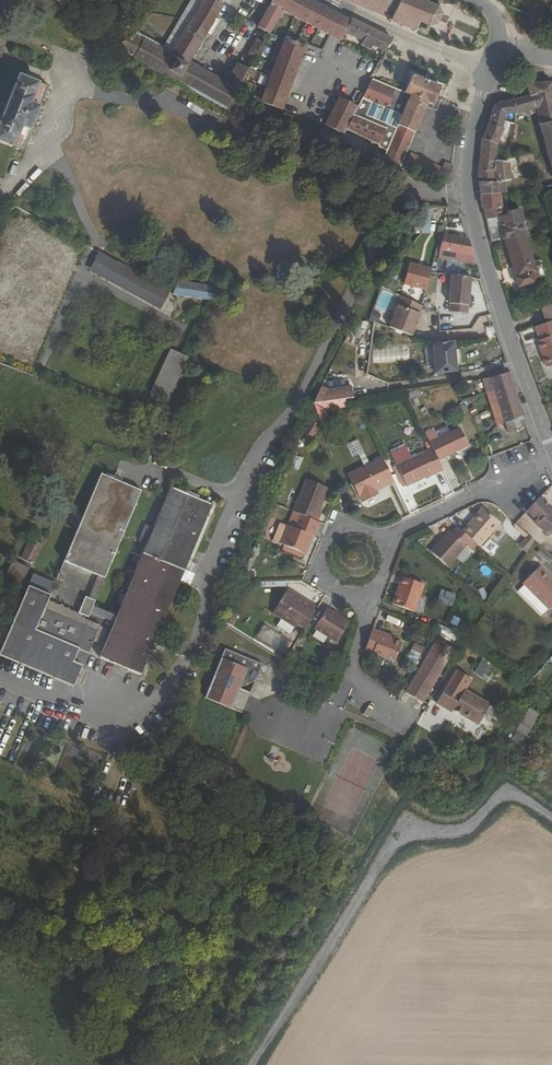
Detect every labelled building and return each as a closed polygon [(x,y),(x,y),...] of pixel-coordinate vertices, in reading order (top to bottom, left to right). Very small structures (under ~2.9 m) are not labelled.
[(201,0),(198,0),(166,59),(117,30),(116,30),(114,37),(110,35),(106,46),(131,60),(128,66),(164,88),(168,82),(173,85),(215,7),(201,0)] [(262,4),(274,9),(273,10),(296,21),(305,1),(303,0),(264,0),(262,4)] [(385,18),(384,21),(390,23),(391,21),(397,23),(396,26),(400,28),(401,25),(409,28),(408,31),(413,33),(414,30),(427,34),(428,31),(427,31),(430,24),(435,21),(437,23),(441,21),(440,18),(444,10),(448,9),(445,3),(441,3),(439,0),(340,0),(385,18)] [(324,34),(335,16),(305,1),(296,21),(324,34)] [(251,25),(263,31),(273,10),(274,9),(262,4),(251,25)] [(114,6),(107,25),(116,30),(117,30),(122,17),(119,15),(121,9),(114,6)] [(330,37),(336,40),(339,32),(345,20),(340,18),(335,16),(324,34),(330,37)] [(364,28),(345,19),(345,20),(339,32),(355,41),(357,42),(364,28)] [(382,53),(388,39),(364,28),(357,42),(358,42),(357,46),(367,51),(369,47),(382,53)] [(257,41),(251,38),(244,53),(250,56),(257,41)] [(287,41),(280,38),(261,96),(258,101),(280,109),(302,46),(287,41)] [(244,68),(233,63),(222,83),(234,89),(244,68)] [(0,117),(0,137),(21,146),(33,120),(39,122),(42,113),(36,111),(47,84),(19,73),(0,117)] [(358,107),(356,106),(344,129),(346,130),(387,151),(387,153),(404,160),(412,138),(410,138),(413,131),(415,132),(428,101),(434,103),(440,87),(411,76),(404,92),(372,80),(358,107)] [(534,95),(537,107),(538,110),(540,120),(551,118),(551,80),(530,82),(534,95)] [(534,95),(521,97),(517,97),(519,111),(528,109),(537,107),(534,95)] [(325,125),(343,132),(344,129),(356,106),(340,97),(325,125)] [(511,98),(497,101),(493,111),(505,117),(515,121),(516,115),(516,112),(518,111),(518,110),(512,110),(511,98)] [(505,117),(493,111),(483,138),(479,156),(493,155),(493,152),(495,139),(501,129),(503,125),(505,125),(506,124),(504,123),(505,117)] [(540,120),(551,169),(551,118),(540,120)] [(343,135),(345,133),(343,132),(325,125),(343,135)] [(517,154),(518,161),(532,159),(530,152),(517,154)] [(387,153),(383,162),(400,169),(404,160),(387,153)] [(411,164),(436,175),(440,167),(410,155),(407,162),(411,164)] [(479,156),(479,175),(480,180),(495,178),(509,175),(507,160),(494,161),(493,155),(479,156)] [(436,175),(437,175),(447,161),(445,160),(440,167),(436,175)] [(451,181),(454,164),(447,161),(437,175),(451,181)] [(483,209),(490,242),(505,239),(523,235),(524,235),(519,221),(505,224),(500,204),(500,195),(498,193),(495,178),(480,180),(482,208),(483,209)] [(431,214),(422,213),(422,220),(422,230),(430,232),(431,214)] [(422,230),(422,220),(413,220),(413,230),(422,230)] [(477,265),(475,260),(478,259),(472,240),(443,234),(438,258),(477,265)] [(532,278),(537,277),(523,235),(505,239),(516,276),(515,276),(518,286),(533,281),(532,278)] [(165,294),(100,258),(94,269),(159,304),(165,294)] [(428,290),(429,285),(433,269),(410,265),(406,286),(428,290)] [(94,269),(90,277),(155,312),(159,304),(94,269)] [(175,280),(169,295),(211,302),(218,288),(175,280)] [(477,280),(451,286),(453,294),(480,287),(477,280)] [(399,297),(388,329),(412,337),(423,305),(399,297)] [(540,307),(545,321),(551,318),(551,302),(540,307)] [(545,321),(534,324),(539,338),(537,338),(546,365),(551,363),(551,318),(545,321)] [(352,345),(358,349),(369,333),(362,329),(352,345)] [(452,339),(433,342),(432,341),(432,343),(425,344),(426,363),(433,363),(434,370),(454,368),(452,339)] [(410,357),(409,343),(376,345),(376,358),(410,357)] [(169,403),(188,358),(168,349),(149,395),(169,403)] [(505,423),(511,442),(528,437),(508,370),(490,376),(494,388),(505,423)] [(331,389),(324,399),(356,395),(354,385),(331,389)] [(494,388),(487,390),(499,425),(505,423),(494,388)] [(313,438),(319,423),(310,419),(304,434),(313,438)] [(459,432),(429,445),(432,451),(437,462),(467,449),(459,432)] [(426,477),(426,479),(442,473),(437,462),(432,451),(412,460),(408,449),(392,456),(405,486),(426,477)] [(385,485),(392,481),(381,454),(374,457),(375,459),(347,472),(357,494),(358,494),(361,499),(376,493),(373,487),(384,482),(385,485)] [(32,573),(25,590),(83,613),(88,615),(91,610),(95,612),(97,606),(93,604),(141,491),(100,473),(53,582),(32,573)] [(308,478),(294,510),(300,513),(318,520),(321,512),(318,511),(329,487),(308,478)] [(119,604),(115,614),(97,606),(95,612),(113,620),(98,655),(137,672),(210,505),(170,487),(151,529),(144,526),(137,541),(145,545),(133,572),(125,568),(118,585),(126,589),(123,595),(119,604)] [(542,523),(539,525),(551,535),(551,534),(551,506),(544,499),(531,513),(542,523)] [(485,512),(483,510),(469,526),(471,528),(485,512)] [(471,528),(469,526),(462,533),(472,541),(480,548),(500,525),(485,512),(471,528)] [(312,533),(314,534),(320,521),(318,520),(300,513),(294,526),(288,523),(280,540),(304,551),(306,547),(304,546),(310,532),(312,533)] [(517,526),(516,527),(516,530),(526,537),(529,535),(517,526)] [(449,567),(472,541),(462,533),(457,528),(452,534),(443,543),(440,541),(431,551),(449,567)] [(452,534),(449,531),(440,541),(443,543),(452,534)] [(306,547),(312,533),(310,532),(304,546),(306,547)] [(526,537),(522,544),(530,550),(537,541),(529,535),(526,537)] [(28,541),(21,557),(27,560),(35,544),(28,541)] [(135,542),(130,553),(139,557),(144,546),(135,542)] [(256,552),(259,545),(253,543),(250,550),(254,552),(256,552)] [(32,563),(40,547),(35,544),(27,560),(32,563)] [(254,552),(250,550),(241,572),(245,573),(254,552)] [(5,576),(16,581),(24,565),(14,560),(5,576)] [(478,570),(488,577),(493,571),(483,563),(478,570)] [(20,583),(29,567),(24,565),(16,581),(20,583)] [(542,566),(525,583),(526,584),(521,590),(546,614),(551,607),(551,575),(542,566)] [(413,610),(423,584),(402,575),(398,585),(400,586),(394,603),(413,610)] [(400,586),(398,585),(392,602),(394,603),(400,586)] [(285,586),(270,608),(279,614),(292,622),(299,627),(314,604),(285,586)] [(436,601),(451,606),(455,593),(440,588),(436,601)] [(87,651),(92,639),(96,630),(98,625),(99,623),(82,615),(83,613),(25,590),(0,649),(0,655),(72,685),(81,663),(73,660),(78,647),(87,651)] [(119,593),(115,602),(119,604),(123,595),(119,593)] [(226,604),(222,616),(230,621),(234,610),(226,604)] [(346,618),(324,604),(312,623),(333,637),(346,618)] [(274,621),(287,630),(292,622),(279,614),(274,621)] [(278,652),(286,640),(260,624),(252,635),(278,652)] [(392,660),(400,641),(391,637),(377,632),(378,629),(371,626),(363,648),(392,660)] [(463,628),(460,637),(467,640),(474,631),(463,628)] [(391,637),(392,634),(378,629),(377,632),(391,637)] [(403,691),(421,702),(455,649),(438,638),(403,691)] [(416,663),(424,648),(414,643),(406,657),(416,663)] [(253,677),(260,662),(222,645),(201,693),(227,705),(237,684),(253,677)] [(482,678),(490,664),(481,659),(473,673),(482,678)] [(543,681),(551,671),(551,667),(547,664),(537,676),(543,681)] [(462,694),(448,684),(435,704),(450,713),(451,712),(475,727),(487,707),(463,692),(462,694)] [(527,707),(511,741),(522,746),(539,712),(527,707)] [(533,776),(538,782),(546,774),(541,768),(533,776)]
